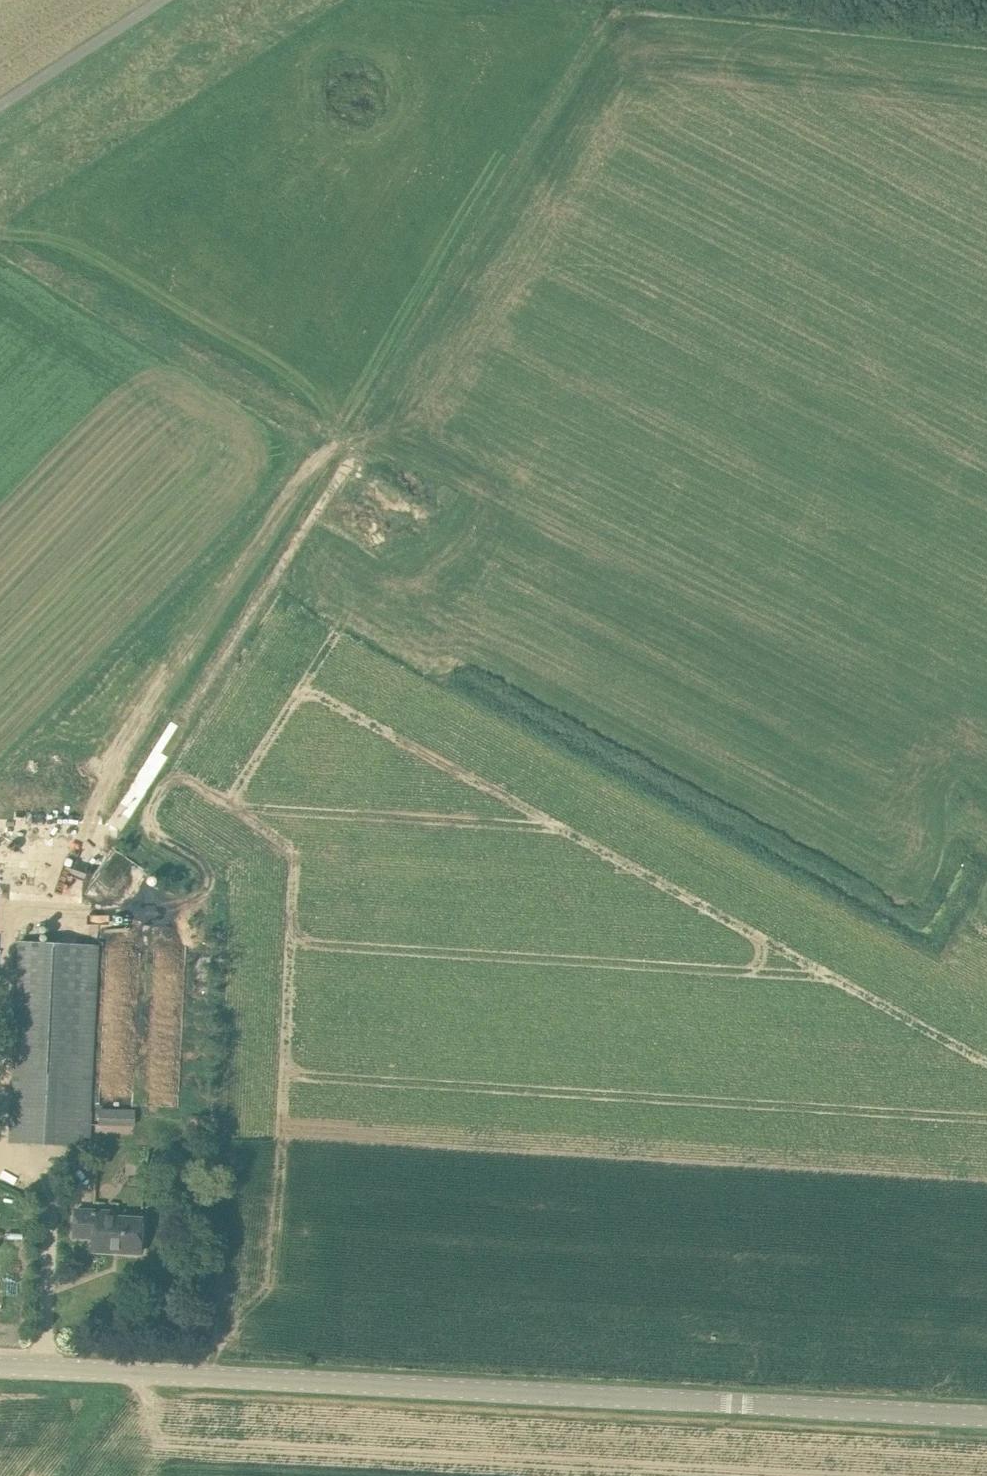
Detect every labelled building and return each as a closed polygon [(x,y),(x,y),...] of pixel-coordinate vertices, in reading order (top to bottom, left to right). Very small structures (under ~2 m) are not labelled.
[(89,1146),(98,946),(20,942),(10,1142),(89,1146)] [(134,1127),(135,1109),(100,1107),(99,1124),(134,1127)] [(75,1211),(74,1237),(93,1238),(92,1251),(140,1253),(142,1219),(114,1218),(115,1213),(75,1211)]
